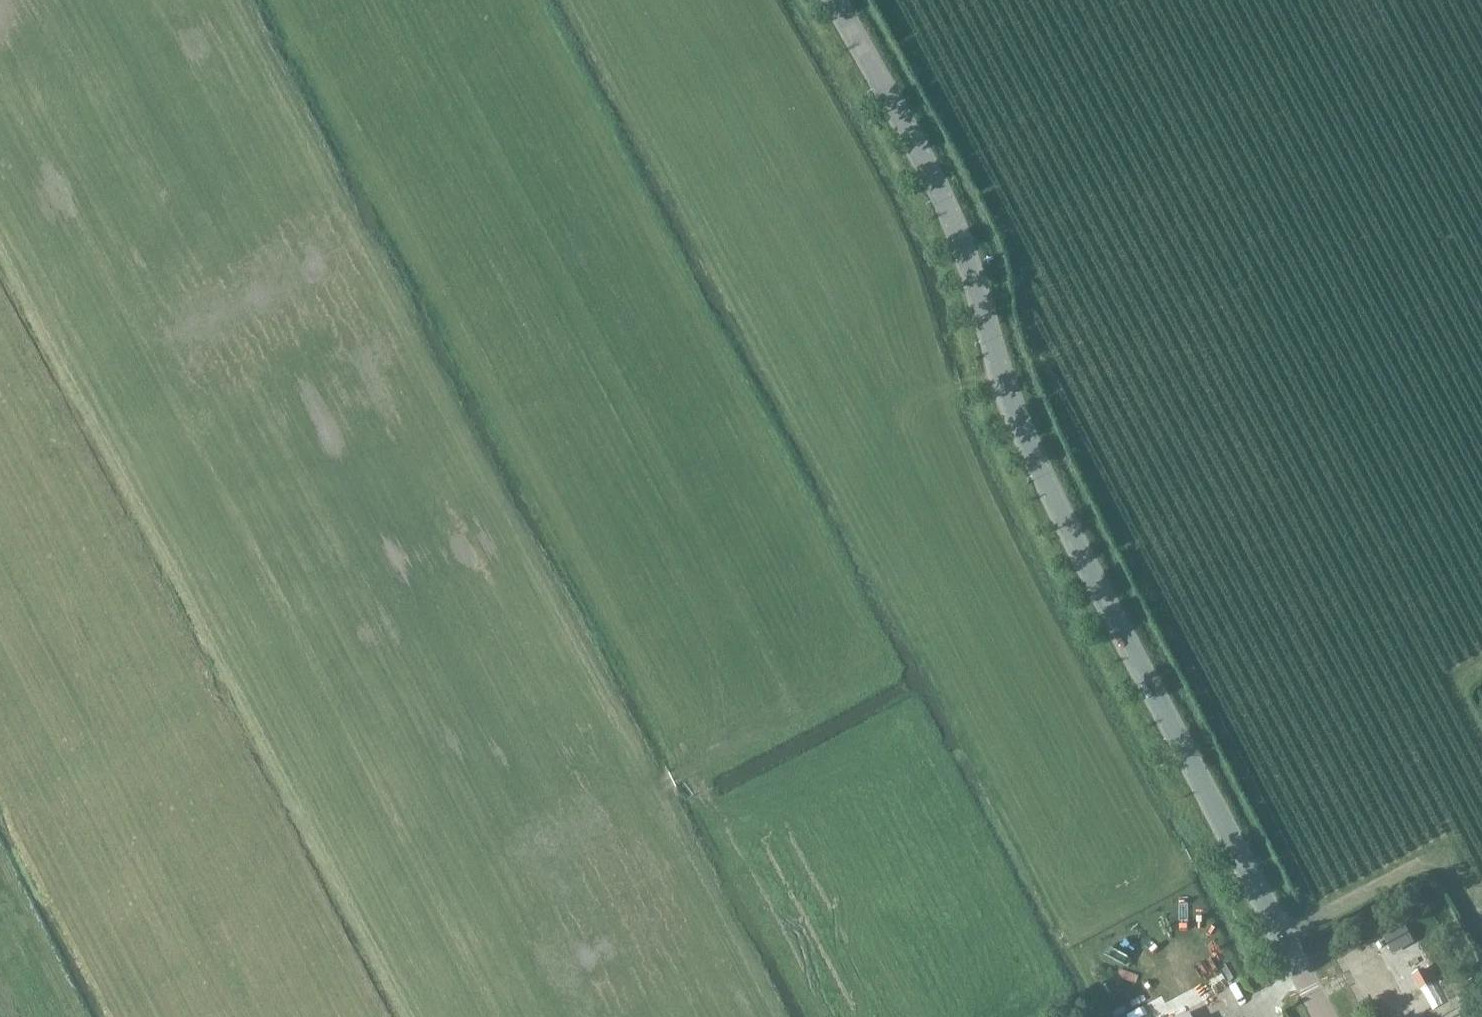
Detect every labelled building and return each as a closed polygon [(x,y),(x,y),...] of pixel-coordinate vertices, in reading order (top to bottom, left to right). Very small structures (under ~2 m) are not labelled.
[(1384,938),(1391,950),(1392,952),(1413,940),(1405,926),(1384,938)] [(1425,970),(1414,976),(1422,990),(1433,984),(1425,970)]
